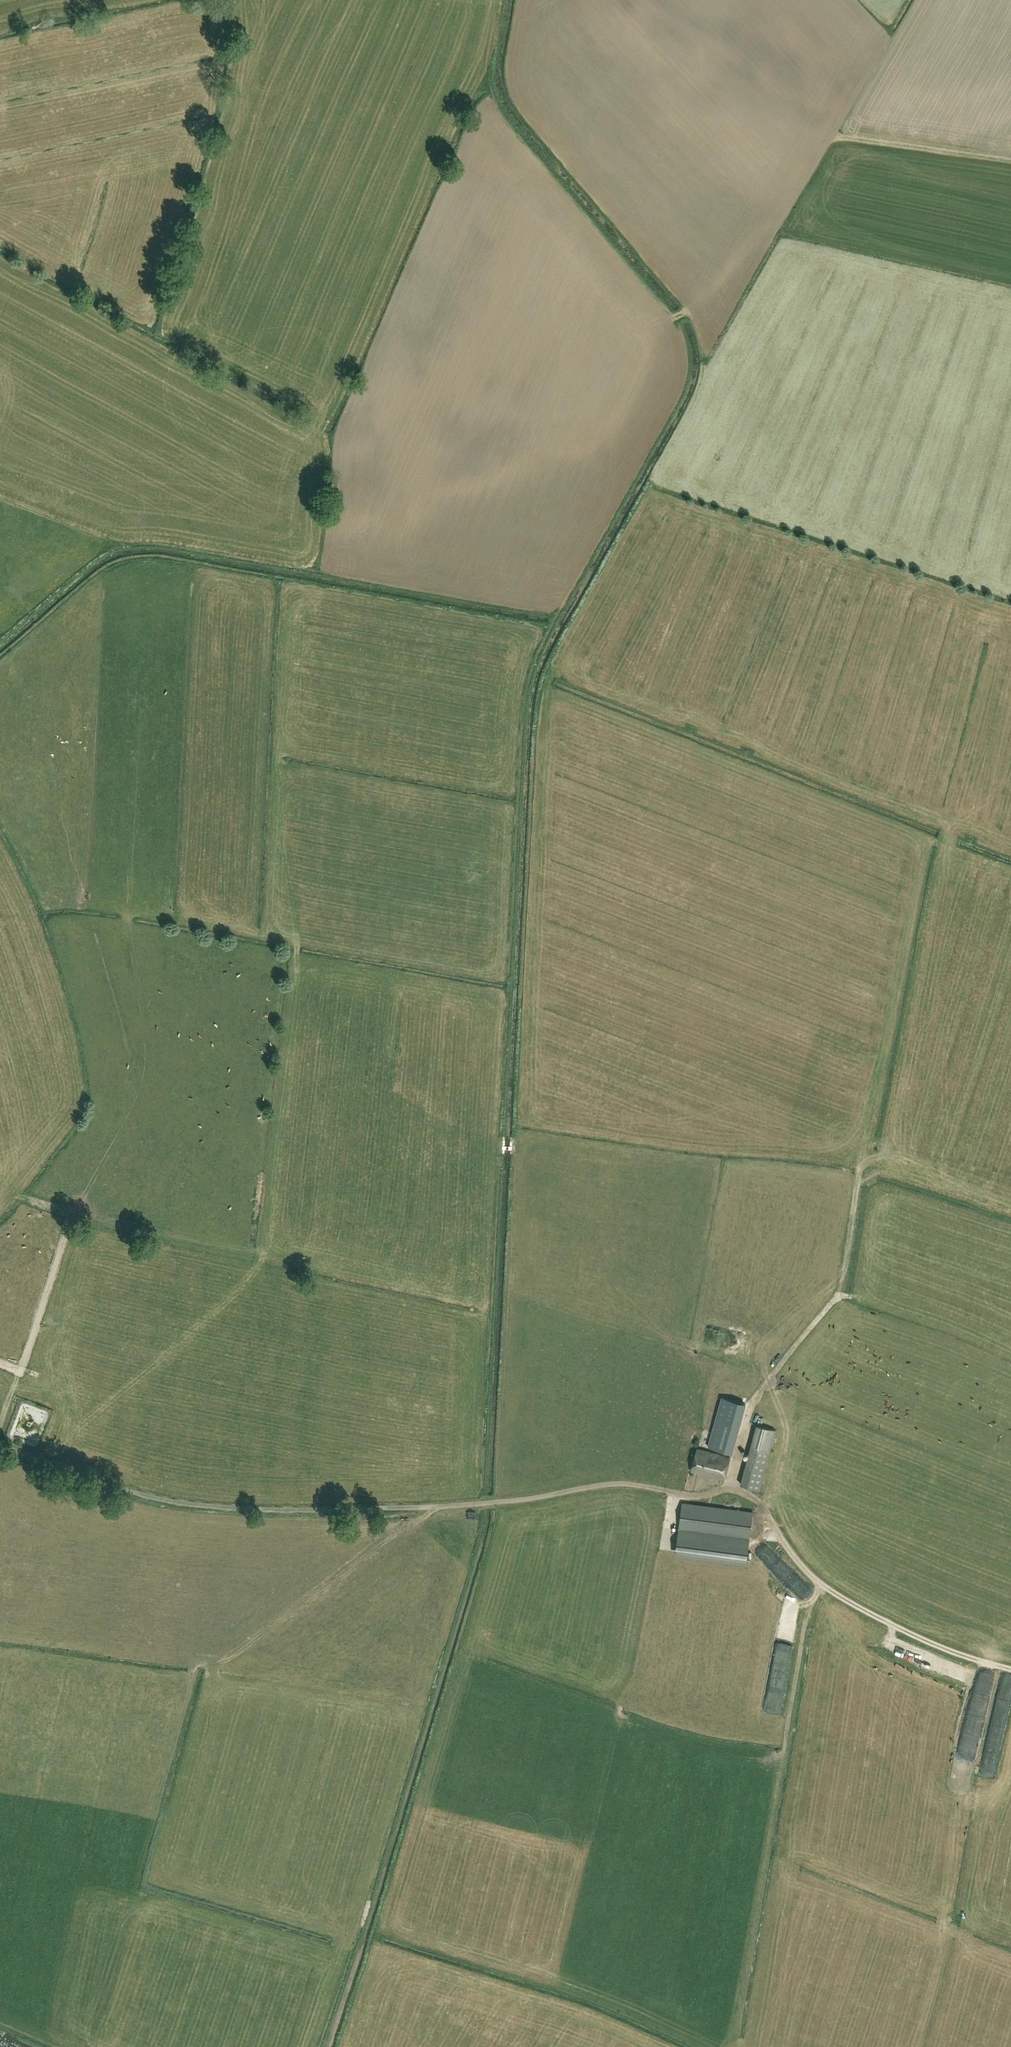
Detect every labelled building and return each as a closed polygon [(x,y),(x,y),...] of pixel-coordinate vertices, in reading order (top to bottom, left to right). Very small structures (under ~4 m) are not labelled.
[(746,1404),(721,1397),(707,1447),(732,1455),(746,1404)] [(45,1409),(18,1400),(6,1435),(33,1444),(45,1409)] [(754,1436),(746,1466),(741,1484),(759,1489),(764,1471),(776,1430),(767,1428),(757,1425),(754,1436)] [(691,1471),(724,1480),(730,1458),(697,1449),(691,1471)] [(749,1539),(753,1512),(682,1503),(679,1529),(675,1555),(746,1564),(749,1539)] [(759,1556),(784,1580),(783,1581),(799,1596),(807,1589),(766,1549),(759,1556)] [(778,1688),(781,1681),(773,1678),(762,1709),(775,1714),(783,1690),(778,1688)] [(985,1738),(992,1738),(992,1734),(999,1734),(999,1719),(985,1719),(985,1738)]
